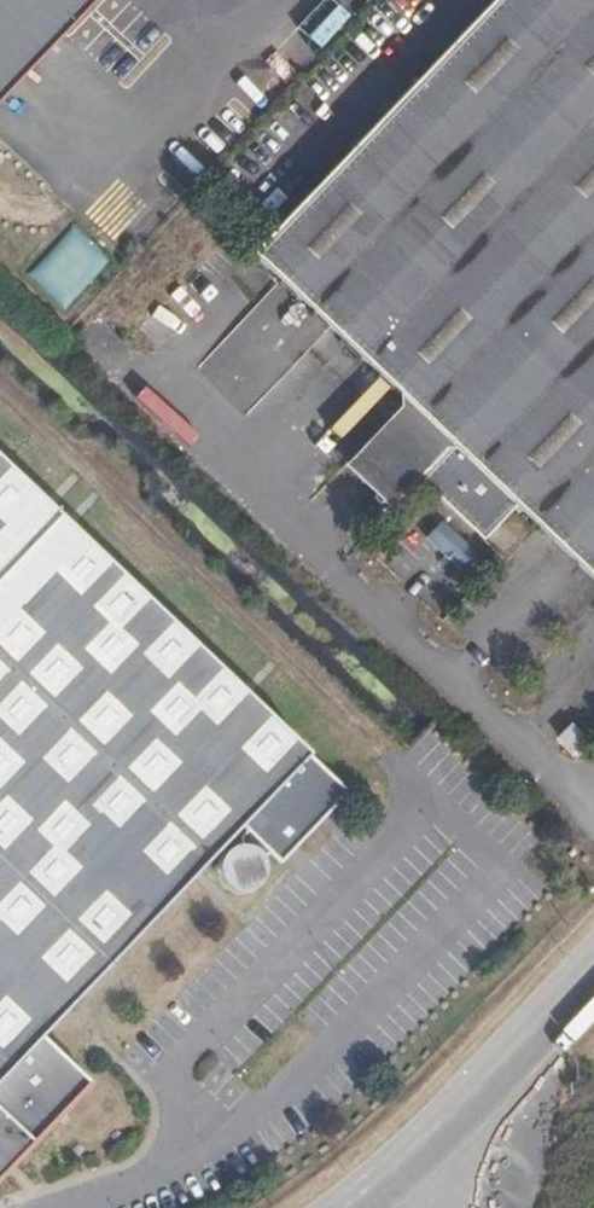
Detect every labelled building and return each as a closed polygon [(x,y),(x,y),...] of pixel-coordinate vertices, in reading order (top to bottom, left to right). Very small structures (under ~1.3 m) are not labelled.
[(95,0),(0,0),(0,100),(95,0)] [(405,398),(450,441),(593,579),(593,0),(493,0),(252,252),(405,398)] [(74,225),(26,276),(62,311),(111,261),(74,225)] [(450,441),(405,398),(343,464),(388,507),(450,441)] [(92,1084),(43,1037),(242,826),(283,865),(351,793),(0,459),(0,1181),(92,1084)] [(249,846),(239,845),(234,847),(228,851),(222,859),(220,870),(223,881),(232,890),(241,892),(252,892),(261,885),(266,876),(267,867),(264,857),(257,850),(249,846)]
